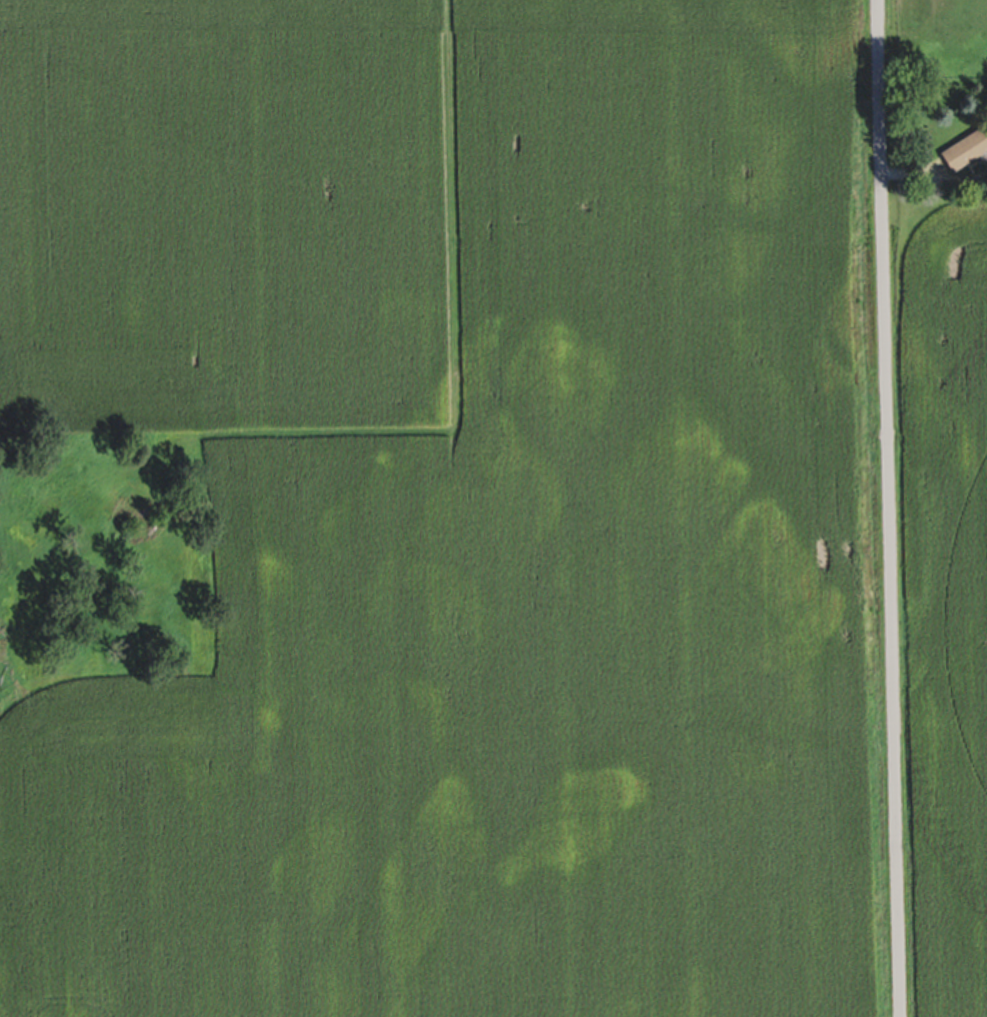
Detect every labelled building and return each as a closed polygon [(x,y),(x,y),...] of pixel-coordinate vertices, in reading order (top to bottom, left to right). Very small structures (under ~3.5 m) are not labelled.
[(986,125),(935,153),(946,173),(986,151),(986,128),(986,125)]
